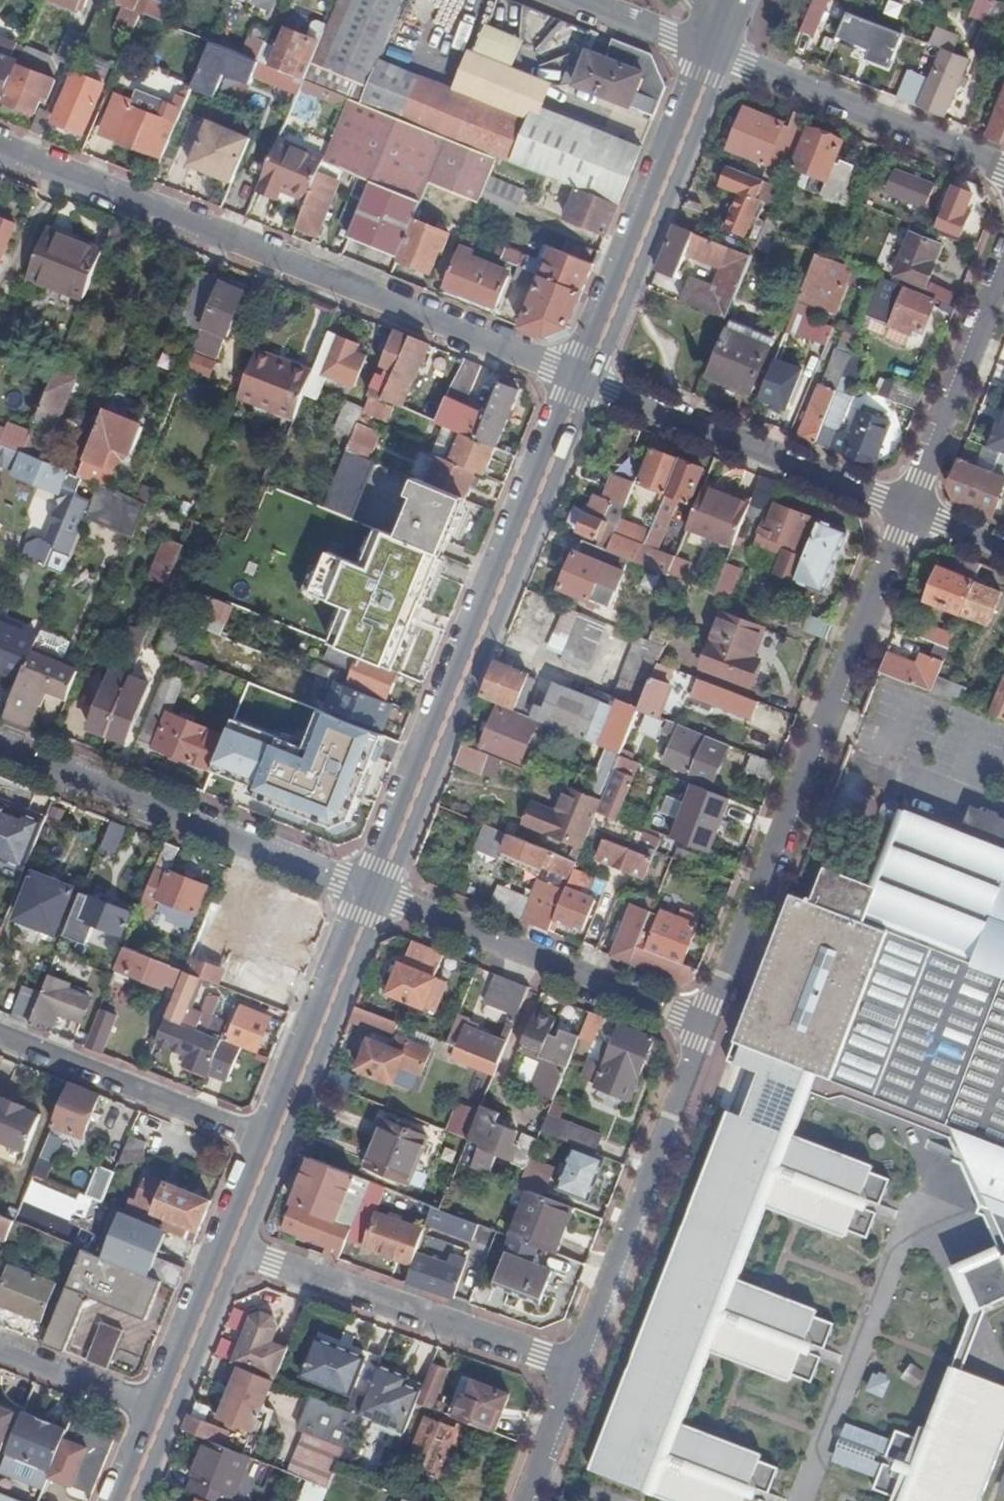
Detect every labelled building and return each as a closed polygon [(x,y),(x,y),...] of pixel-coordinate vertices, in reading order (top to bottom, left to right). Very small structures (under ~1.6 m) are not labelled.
[(78,10),(82,0),(53,0),(78,10)] [(167,24),(174,5),(161,0),(118,0),(117,4),(141,13),(167,24)] [(271,10),(275,0),(248,0),(271,10)] [(405,0),(340,0),(329,25),(321,43),(307,79),(332,88),(350,97),(362,102),(381,56),(405,0)] [(658,12),(670,0),(669,0),(645,0),(658,12)] [(812,5),(820,9),(823,0),(814,0),(812,5)] [(995,0),(977,0),(972,14),(986,20),(995,0)] [(986,20),(985,23),(996,27),(1003,11),(999,9),(1001,2),(995,0),(986,20)] [(900,33),(849,13),(841,32),(900,54),(905,41),(898,38),(900,33)] [(321,43),(329,25),(319,19),(314,21),(308,35),(312,37),(311,39),(321,43)] [(269,42),(273,32),(256,25),(244,55),(260,61),(260,60),(269,42)] [(307,79),(321,43),(311,39),(312,37),(308,35),(287,27),(280,46),(272,65),(300,76),(305,78),(307,79)] [(59,57),(74,64),(87,35),(72,28),(59,57)] [(573,185),(596,128),(536,105),(545,80),(509,66),(518,43),(487,30),(477,54),(472,51),(457,87),(381,56),(362,102),(399,117),(449,137),(449,135),(499,155),(499,157),(573,185)] [(943,50),(920,107),(945,118),(969,59),(954,53),(959,39),(936,30),(930,45),(943,50)] [(19,67),(20,65),(27,47),(18,43),(18,42),(0,34),(0,99),(1,100),(15,65),(19,67)] [(660,58),(615,39),(607,58),(590,51),(576,84),(655,116),(670,80),(660,58)] [(260,61),(244,55),(212,42),(184,106),(196,112),(205,93),(207,94),(221,63),(253,76),(258,65),(269,70),(272,65),(260,60),(260,61)] [(280,46),(269,42),(260,60),(272,65),(280,46)] [(911,71),(898,99),(920,107),(943,50),(930,45),(928,44),(916,73),(911,71)] [(20,65),(42,74),(50,56),(27,47),(20,65)] [(19,67),(4,100),(36,114),(43,96),(48,98),(55,80),(42,74),(20,65),(19,67)] [(300,76),(272,65),(269,70),(265,79),(272,82),(267,93),(279,98),(284,86),(295,90),(300,76)] [(55,121),(83,133),(103,83),(75,72),(55,121)] [(305,78),(302,87),(327,98),(332,88),(307,79),(305,78)] [(346,106),(350,97),(332,88),(327,98),(346,106)] [(104,134),(162,156),(180,116),(171,112),(168,121),(151,115),(156,99),(136,90),(133,100),(119,95),(104,134)] [(399,117),(362,102),(350,97),(346,106),(324,158),(323,162),(359,178),(351,197),(364,203),(399,117)] [(990,136),(1003,141),(1003,101),(990,136)] [(798,146),(802,137),(784,129),(785,124),(747,109),(730,148),(769,164),(769,163),(788,171),(790,165),(791,163),(798,146)] [(195,111),(176,158),(234,182),(253,135),(195,111)] [(449,137),(399,117),(364,203),(349,238),(398,259),(415,218),(430,182),(449,137)] [(619,204),(642,147),(596,128),(573,185),(579,187),(619,204)] [(790,165),(788,171),(785,179),(823,195),(844,143),(812,129),(804,148),(796,165),(795,168),(790,165)] [(449,137),(430,182),(480,202),(490,177),(499,157),(499,155),(449,135),(449,137)] [(279,139),(260,186),(281,195),(283,189),(307,199),(319,172),(323,162),(324,158),(279,139)] [(804,148),(798,146),(791,163),(796,165),(804,148)] [(781,187),(730,166),(722,185),(741,193),(727,228),(746,236),(756,214),(760,216),(765,205),(760,203),(761,200),(758,199),(763,186),(769,189),(768,191),(779,194),(781,187)] [(927,229),(945,189),(896,171),(888,191),(922,206),(913,225),(926,230),(927,229)] [(307,199),(296,225),(317,234),(339,180),(319,172),(307,199)] [(490,177),(480,202),(513,214),(523,190),(490,177)] [(612,222),(619,204),(579,187),(567,217),(607,233),(612,222)] [(965,217),(973,195),(957,189),(942,227),(962,235),(969,219),(965,217)] [(0,218),(0,255),(13,223),(0,218)] [(415,218),(398,259),(432,273),(442,248),(445,249),(451,234),(415,218)] [(747,253),(676,226),(664,253),(657,270),(677,278),(685,259),(690,261),(692,256),(720,268),(714,285),(691,277),(682,301),(728,319),(753,256),(747,253)] [(85,296),(102,252),(47,229),(30,274),(85,296)] [(928,286),(946,246),(913,232),(896,273),(928,286)] [(751,242),(747,253),(753,256),(758,244),(751,242)] [(462,244),(445,285),(497,306),(509,276),(471,260),(475,249),(462,244)] [(515,265),(583,291),(594,263),(555,247),(548,263),(525,254),(523,260),(518,258),(515,265)] [(835,261),(820,255),(796,313),(812,318),(835,261)] [(538,286),(522,327),(546,337),(569,327),(583,291),(515,265),(513,269),(517,271),(515,277),(538,286)] [(198,336),(220,279),(200,271),(179,323),(193,328),(191,334),(198,336)] [(247,289),(221,278),(220,279),(198,336),(194,347),(218,357),(226,335),(228,336),(247,289)] [(924,332),(937,300),(907,288),(899,307),(885,301),(893,282),(882,278),(873,304),(877,306),(873,318),(873,319),(910,333),(913,327),(924,332)] [(868,316),(873,318),(877,306),(873,304),(868,316)] [(734,318),(730,329),(772,347),(777,336),(734,318)] [(816,337),(820,328),(801,321),(797,333),(808,337),(801,356),(812,360),(818,344),(816,337)] [(848,327),(846,333),(859,338),(861,333),(848,327)] [(772,347),(730,329),(711,377),(752,394),(772,347)] [(402,408),(430,345),(418,340),(394,330),(381,365),(396,372),(389,388),(374,382),(369,394),(396,405),(402,408)] [(336,344),(326,340),(315,369),(355,386),(367,356),(357,352),(359,344),(339,336),(336,344)] [(822,384),(800,437),(806,440),(817,444),(844,378),(856,346),(844,341),(826,386),(822,384)] [(313,372),(258,350),(240,396),(295,418),(313,372)] [(468,394),(481,365),(474,362),(465,359),(451,389),(439,423),(445,425),(496,446),(519,391),(501,383),(495,397),(490,395),(483,412),(459,401),(462,392),(468,394)] [(776,360),(761,398),(787,409),(802,371),(776,360)] [(24,452),(37,457),(50,424),(57,426),(76,377),(56,370),(29,439),(24,452)] [(844,378),(817,444),(873,466),(890,422),(883,419),(885,413),(865,406),(853,437),(839,432),(853,397),(848,394),(852,384),(853,381),(844,378)] [(917,410),(923,395),(895,384),(889,399),(917,410)] [(390,422),(396,405),(369,394),(362,410),(390,422)] [(143,426),(104,410),(78,474),(85,476),(101,483),(108,486),(115,470),(113,468),(132,452),(133,453),(143,426)] [(1003,452),(1003,425),(999,423),(990,447),(1002,452),(1003,452)] [(485,474),(496,446),(445,425),(434,453),(440,455),(478,471),(485,474)] [(367,431),(356,427),(349,445),(360,450),(367,431)] [(24,452),(29,439),(2,428),(0,434),(0,442),(24,452)] [(78,474),(37,457),(24,452),(0,442),(0,464),(15,470),(14,474),(60,493),(66,503),(61,504),(60,508),(57,510),(53,520),(54,522),(47,540),(40,537),(28,542),(22,558),(48,568),(55,550),(71,556),(87,517),(94,501),(81,495),(79,490),(85,476),(78,474)] [(988,446),(979,467),(994,473),(1002,452),(990,447),(988,446)] [(668,494),(681,460),(654,449),(641,483),(668,494)] [(347,450),(324,506),(352,517),(375,462),(347,450)] [(995,515),(1003,492),(1003,452),(1002,452),(994,473),(979,467),(970,463),(972,458),(964,455),(962,460),(951,487),(957,501),(995,515)] [(466,499),(478,471),(440,455),(429,482),(466,499)] [(669,575),(674,563),(660,558),(663,552),(657,549),(679,499),(691,503),(705,469),(681,460),(668,494),(645,545),(637,562),(669,575)] [(615,532),(635,482),(613,473),(604,497),(595,493),(580,530),(611,543),(615,532)] [(766,511),(777,481),(763,476),(751,505),(744,523),(756,528),(762,514),(766,511)] [(444,554),(466,499),(429,482),(418,478),(412,495),(422,499),(405,538),(430,548),(444,554)] [(147,502),(135,496),(108,486),(101,483),(94,501),(87,517),(134,536),(147,502)] [(735,545),(744,523),(751,505),(705,487),(689,526),(735,545)] [(797,580),(821,521),(779,504),(777,507),(771,505),(756,543),(785,554),(777,572),(796,581),(797,580)] [(848,532),(821,521),(797,580),(825,591),(848,532)] [(399,671),(444,554),(430,548),(405,538),(378,528),(365,562),(332,548),(314,593),(347,606),(332,645),(370,660),(399,671)] [(637,562),(645,545),(615,532),(611,543),(608,550),(637,562)] [(169,585),(185,545),(167,537),(151,577),(169,585)] [(614,609),(630,566),(577,546),(561,588),(614,609)] [(959,575),(966,557),(961,556),(954,574),(959,575)] [(984,565),(966,557),(959,575),(954,574),(942,569),(930,600),(965,614),(979,578),(984,565)] [(715,594),(728,599),(741,569),(728,563),(715,594)] [(979,578),(965,614),(991,624),(1003,593),(988,587),(989,583),(979,578)] [(197,626),(222,636),(234,606),(199,592),(193,608),(203,612),(197,626)] [(781,620),(806,631),(813,614),(787,605),(781,620)] [(561,608),(548,654),(592,667),(606,621),(561,608)] [(755,658),(766,629),(726,613),(704,667),(753,686),(762,661),(755,658)] [(144,646),(172,658),(175,652),(183,631),(155,620),(144,646)] [(22,678),(38,638),(0,622),(0,669),(22,678)] [(939,644),(950,649),(956,635),(927,624),(922,637),(939,644)] [(22,678),(7,714),(31,723),(45,688),(68,698),(80,668),(62,661),(70,643),(41,630),(38,638),(22,678)] [(126,658),(138,663),(144,646),(132,642),(126,658)] [(939,644),(934,657),(926,654),(922,665),(888,652),(880,672),(933,692),(939,677),(950,649),(939,644)] [(388,696),(399,671),(370,660),(332,645),(326,659),(354,671),(350,681),(388,696)] [(214,667),(188,657),(186,663),(191,665),(191,666),(211,675),(214,667)] [(483,696),(520,709),(534,672),(497,658),(483,696)] [(659,663),(640,709),(659,716),(672,684),(668,682),(673,669),(659,663)] [(90,728),(108,735),(131,677),(114,669),(90,728)] [(166,672),(139,740),(213,771),(224,743),(227,737),(168,713),(182,679),(166,672)] [(988,714),(1003,721),(1003,673),(988,714)] [(131,677),(108,735),(126,743),(150,683),(133,676),(131,677)] [(939,677),(933,692),(963,704),(968,690),(939,677)] [(348,817),(383,729),(329,708),(250,679),(227,737),(224,743),(213,771),(340,819),(348,817)] [(751,718),(757,701),(699,679),(693,696),(751,718)] [(383,729),(393,703),(340,682),(329,708),(383,729)] [(481,749),(527,764),(541,719),(495,705),(481,749)] [(659,716),(640,709),(638,714),(656,722),(659,716)] [(714,782),(730,744),(671,721),(666,731),(677,736),(667,762),(714,782)] [(503,759),(465,743),(457,762),(482,772),(483,770),(497,776),(503,759)] [(775,779),(781,763),(755,753),(749,768),(775,779)] [(621,754),(603,800),(593,825),(635,841),(639,843),(643,832),(617,821),(641,762),(621,754)] [(675,837),(711,851),(732,797),(696,783),(675,837)] [(603,800),(569,786),(558,815),(533,805),(526,823),(577,843),(571,859),(578,862),(593,825),(603,800)] [(663,811),(680,818),(686,802),(669,796),(663,811)] [(44,822),(23,813),(22,816),(7,811),(8,807),(0,803),(0,857),(26,867),(44,822)] [(969,816),(966,823),(962,832),(908,811),(878,886),(829,868),(814,903),(794,895),(738,1041),(819,1073),(834,1078),(829,1090),(833,1091),(835,1088),(844,1092),(843,1095),(902,1119),(903,1116),(914,1120),(913,1123),(972,1147),(973,1143),(983,1147),(982,1150),(1003,1159),(1003,830),(969,816)] [(116,851),(127,826),(113,821),(102,845),(116,851)] [(499,887),(491,906),(550,930),(555,918),(568,887),(572,877),(576,866),(578,862),(571,859),(512,834),(505,850),(567,875),(562,887),(541,879),(533,900),(499,887)] [(653,856),(656,849),(639,843),(635,841),(632,848),(608,838),(602,854),(629,866),(628,869),(646,875),(654,857),(653,856)] [(171,870),(180,847),(167,842),(143,904),(155,909),(158,899),(196,914),(207,885),(171,870)] [(318,902),(228,866),(185,970),(289,1012),(324,926),(318,902)] [(588,883),(592,874),(576,866),(572,877),(588,883)] [(52,943),(73,888),(35,873),(14,927),(52,943)] [(568,887),(555,918),(585,930),(597,899),(568,887)] [(131,911),(82,892),(65,935),(85,943),(93,923),(122,934),(131,911)] [(634,904),(613,955),(623,959),(632,962),(642,938),(645,930),(656,902),(651,900),(649,904),(648,904),(645,908),(634,904)] [(650,949),(684,963),(702,917),(683,909),(680,917),(665,911),(661,918),(655,916),(649,932),(650,932),(655,933),(652,943),(650,949)] [(642,938),(632,962),(648,969),(685,983),(697,979),(700,969),(684,963),(650,949),(652,943),(647,941),(642,938)] [(437,977),(445,953),(413,941),(404,964),(402,963),(390,993),(426,1007),(432,994),(441,999),(448,982),(437,977)] [(182,978),(185,970),(169,963),(125,946),(117,968),(165,986),(168,980),(175,983),(178,976),(182,978)] [(185,970),(190,960),(173,953),(169,963),(185,970)] [(201,976),(185,970),(182,978),(179,985),(167,1017),(206,1032),(243,1046),(258,1052),(271,1016),(240,1004),(236,1004),(228,1023),(224,1021),(226,1015),(215,1011),(221,997),(210,993),(202,1013),(189,1007),(201,976)] [(43,992),(31,1023),(51,1031),(59,1011),(82,1021),(94,992),(56,978),(58,973),(52,971),(43,992)] [(518,1017),(530,987),(518,982),(499,975),(490,1000),(507,1007),(506,1011),(518,1017)] [(29,1023),(42,992),(25,985),(12,1016),(29,1023)] [(436,1012),(441,999),(432,994),(426,1007),(436,1012)] [(488,1004),(506,1011),(507,1007),(490,1000),(488,1004)] [(393,1037),(400,1022),(358,1005),(351,1020),(393,1037)] [(101,1007),(86,1045),(103,1052),(119,1014),(101,1007)] [(556,1099),(582,1036),(563,1028),(562,1032),(560,1036),(552,1032),(553,1028),(557,1019),(537,1011),(522,1048),(545,1057),(533,1089),(556,1099)] [(597,1033),(604,1016),(591,1011),(584,1028),(597,1033)] [(500,1063),(514,1028),(508,1025),(502,1039),(469,1027),(472,1019),(460,1014),(449,1042),(457,1045),(500,1063)] [(190,1049),(188,1054),(184,1063),(228,1081),(243,1046),(206,1032),(205,1034),(167,1017),(159,1036),(190,1049)] [(632,1099),(656,1037),(623,1023),(614,1046),(609,1044),(606,1050),(611,1052),(598,1087),(632,1099)] [(159,1036),(157,1041),(188,1054),(190,1049),(159,1036)] [(422,1074),(432,1050),(400,1036),(395,1048),(371,1038),(359,1068),(394,1083),(402,1066),(422,1074)] [(730,1061),(748,1068),(761,1073),(745,1116),(731,1111),(718,1144),(704,1182),(709,1184),(680,1258),(675,1255),(648,1324),(654,1327),(625,1400),(620,1398),(593,1469),(656,1493),(677,1500),(761,1500),(762,1498),(763,1496),(765,1490),(767,1484),(773,1486),(781,1467),(761,1460),(763,1454),(685,1423),(676,1419),(704,1346),(714,1350),(740,1360),(748,1363),(755,1366),(762,1368),(792,1380),(795,1374),(814,1381),(821,1363),(815,1361),(818,1355),(819,1350),(821,1347),(823,1341),(828,1343),(835,1324),(817,1317),(819,1311),(740,1280),(730,1276),(758,1202),(769,1206),(795,1216),(802,1219),(810,1222),(817,1225),(847,1236),(850,1230),(868,1237),(875,1219),(871,1217),(873,1211),(874,1207),(876,1202),(879,1196),(883,1197),(890,1180),(872,1172),(874,1167),(795,1136),(811,1094),(813,1088),(817,1078),(818,1074),(737,1042),(730,1061)] [(495,1075),(500,1063),(457,1045),(452,1058),(495,1075)] [(101,1096),(71,1083),(50,1138),(37,1167),(48,1172),(61,1139),(59,1137),(60,1132),(58,1130),(59,1126),(85,1137),(101,1096)] [(0,1098),(0,1141),(28,1152),(43,1115),(27,1109),(28,1107),(5,1098),(4,1100),(0,1098)] [(456,1103),(449,1131),(469,1135),(475,1107),(456,1103)] [(483,1106),(470,1139),(461,1161),(491,1173),(502,1145),(511,1149),(519,1130),(499,1122),(502,1113),(483,1106)] [(543,1130),(596,1153),(603,1134),(550,1112),(543,1130)] [(442,1209),(449,1192),(415,1179),(414,1183),(410,1181),(428,1136),(386,1119),(368,1165),(408,1181),(403,1194),(435,1206),(442,1209)] [(529,1167),(540,1138),(525,1132),(513,1161),(529,1167)] [(147,1142),(130,1135),(124,1151),(116,1169),(145,1161),(145,1148),(147,1142)] [(558,1189),(590,1202),(607,1159),(576,1146),(558,1189)] [(330,1243),(325,1254),(340,1259),(373,1182),(312,1157),(293,1204),(295,1206),(286,1226),(301,1232),(303,1227),(317,1233),(316,1237),(330,1243)] [(991,1164),(982,1187),(1003,1235),(1003,1215),(1001,1214),(1002,1211),(1003,1212),(1003,1169),(991,1164)] [(103,1202),(115,1171),(98,1165),(86,1196),(103,1202)] [(530,1189),(543,1194),(551,1175),(529,1167),(521,1185),(530,1189)] [(169,1230),(197,1241),(213,1201),(149,1175),(138,1201),(132,1199),(126,1213),(169,1230)] [(709,1184),(704,1182),(675,1255),(680,1258),(709,1184)] [(556,1253),(573,1206),(543,1194),(530,1189),(513,1236),(556,1253)] [(767,1210),(769,1206),(758,1202),(730,1276),(740,1280),(743,1273),(767,1210)] [(481,1224),(442,1209),(435,1206),(428,1222),(468,1237),(470,1230),(477,1233),(481,1224)] [(102,1257),(150,1276),(169,1230),(126,1213),(121,1210),(102,1257)] [(367,1247),(414,1263),(417,1253),(424,1232),(425,1231),(378,1214),(367,1247)] [(8,1241),(16,1222),(0,1215),(0,1238),(8,1241)] [(315,1240),(316,1237),(317,1233),(303,1227),(301,1232),(300,1234),(315,1240)] [(1003,1256),(1003,1253),(1001,1247),(954,1267),(973,1310),(975,1313),(978,1312),(984,1309),(968,1272),(1003,1256)] [(85,1250),(46,1344),(67,1352),(90,1297),(147,1320),(163,1282),(150,1276),(102,1257),(90,1252),(85,1250)] [(414,1263),(407,1282),(432,1291),(455,1299),(466,1268),(417,1253),(414,1263)] [(543,1300),(554,1271),(507,1253),(496,1281),(543,1300)] [(968,1272),(984,1309),(1003,1300),(1003,1256),(968,1272)] [(13,1267),(0,1298),(0,1303),(43,1320),(57,1284),(13,1267)] [(242,1340),(232,1364),(242,1367),(275,1381),(277,1381),(290,1349),(275,1342),(280,1328),(275,1316),(263,1311),(253,1316),(245,1333),(252,1336),(249,1342),(242,1340)] [(106,1319),(102,1329),(123,1337),(126,1327),(106,1319)] [(654,1327),(648,1324),(620,1398),(625,1400),(654,1327)] [(102,1329),(90,1361),(99,1365),(110,1369),(123,1337),(102,1329)] [(303,1375),(366,1400),(380,1365),(365,1359),(368,1352),(321,1333),(303,1375)] [(676,1419),(685,1423),(686,1420),(712,1354),(714,1350),(704,1346),(676,1419)] [(366,1400),(360,1415),(406,1434),(418,1404),(423,1391),(407,1385),(395,1380),(397,1373),(380,1365),(366,1400)] [(892,1447),(897,1449),(894,1458),(892,1461),(891,1465),(888,1472),(883,1470),(882,1473),(877,1488),(895,1496),(893,1500),(982,1500),(1003,1443),(1003,1385),(995,1382),(969,1371),(962,1368),(954,1365),(930,1428),(922,1425),(918,1438),(899,1430),(895,1440),(892,1447)] [(253,1433),(275,1381),(242,1367),(220,1420),(253,1433)] [(423,1391),(418,1404),(433,1410),(447,1373),(433,1367),(423,1391)] [(875,1372),(870,1391),(886,1395),(891,1376),(875,1372)] [(409,1378),(397,1373),(395,1380),(407,1385),(409,1378)] [(464,1395),(455,1418),(490,1431),(499,1409),(504,1411),(511,1395),(476,1382),(470,1397),(464,1395)] [(310,1483),(329,1491),(338,1471),(360,1415),(313,1396),(300,1430),(307,1433),(290,1474),(310,1483)] [(0,1408),(0,1452),(15,1414),(0,1408)] [(490,1431),(496,1434),(504,1411),(499,1409),(490,1431)] [(69,1429),(25,1411),(15,1435),(60,1453),(69,1429)] [(190,1416),(184,1430),(208,1440),(224,1447),(230,1433),(218,1428),(218,1427),(190,1416)] [(103,1470),(114,1442),(111,1433),(74,1418),(69,1429),(60,1453),(103,1470)] [(458,1430),(428,1418),(415,1450),(419,1452),(416,1460),(427,1464),(423,1473),(436,1478),(451,1446),(464,1451),(467,1446),(476,1449),(482,1435),(460,1425),(458,1430)] [(60,1453),(15,1435),(9,1452),(53,1470),(60,1453)] [(188,1491),(214,1500),(231,1500),(234,1495),(235,1496),(251,1458),(224,1447),(208,1440),(192,1478),(193,1479),(188,1491)] [(93,1495),(103,1470),(60,1453),(53,1470),(72,1478),(69,1485),(93,1495)] [(329,1491),(310,1483),(303,1500),(325,1500),(329,1491)] [(0,1492),(0,1500),(23,1500),(0,1492)]
